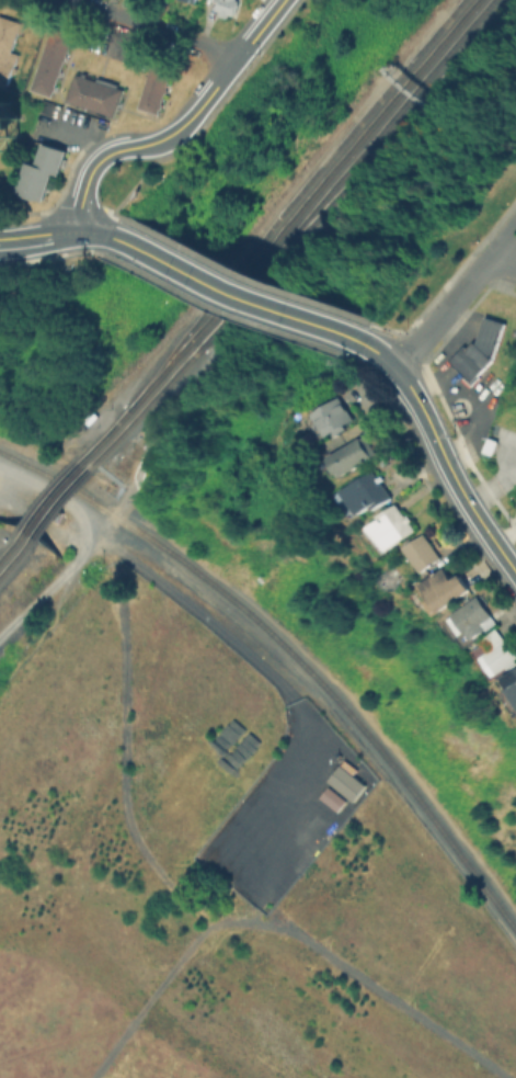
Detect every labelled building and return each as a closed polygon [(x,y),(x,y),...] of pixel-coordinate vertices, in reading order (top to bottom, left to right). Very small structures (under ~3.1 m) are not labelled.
[(214,1),(214,0),(242,0),(237,15),(231,13),(230,16),(221,13),(222,10),(218,9),(220,3),(214,1)] [(10,86),(0,82),(0,15),(22,23),(12,50),(21,54),(10,86)] [(54,29),(76,36),(54,97),(33,89),(54,29)] [(153,67),(165,71),(168,66),(175,69),(165,98),(167,99),(161,115),(139,107),(153,67)] [(79,72),(102,81),(102,79),(123,87),(122,90),(125,91),(115,117),(68,100),(79,72)] [(30,164),(37,168),(38,167),(46,144),(68,151),(60,174),(55,172),(46,200),(21,190),(30,164)] [(506,325),(493,361),(485,368),(484,367),(483,372),(480,375),(481,375),(480,378),(460,396),(458,395),(455,392),(456,390),(460,387),(461,385),(468,377),(460,367),(459,367),(454,362),(455,362),(454,361),(455,361),(456,359),(469,345),(470,347),(480,342),(489,318),(506,325)] [(343,399),(342,400),(348,408),(355,418),(337,431),(326,438),(323,431),(318,435),(309,421),(316,417),(314,417),(316,416),(342,398),(343,399)] [(366,435),(378,453),(345,476),(333,457),(366,435)] [(393,497),(389,500),(389,499),(375,509),(372,506),(358,515),(352,506),(351,507),(342,495),(376,472),(393,497)] [(400,507),(403,506),(418,529),(383,553),(368,530),(381,521),(382,518),(382,515),(385,514),(385,513),(390,509),(398,503),(400,507)] [(426,534),(443,559),(422,572),(405,547),(426,534)] [(445,568),(454,581),(460,577),(469,590),(439,610),(422,583),(445,568)] [(495,621),(483,632),(482,631),(471,638),(466,631),(460,634),(448,617),(477,597),(495,621)] [(514,648),(515,651),(515,664),(508,670),(507,667),(495,678),(479,658),(491,649),(484,642),(486,639),(483,635),(494,626),(506,640),(513,649),(514,648)] [(507,678),(515,672),(515,713),(502,693),(513,686),(507,678)] [(346,759),(359,769),(355,774),(368,785),(355,802),(329,781),(346,759)] [(331,787),(347,802),(339,812),(322,797),(331,787)] [(313,814),(320,819),(301,843),(295,838),(313,814)] [(321,850),(299,871),(295,865),(316,844),(321,850)]
